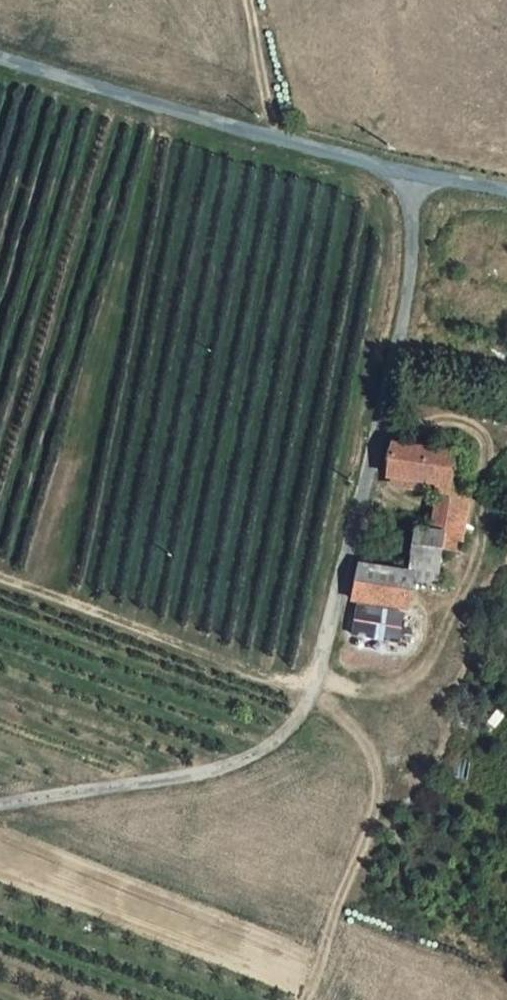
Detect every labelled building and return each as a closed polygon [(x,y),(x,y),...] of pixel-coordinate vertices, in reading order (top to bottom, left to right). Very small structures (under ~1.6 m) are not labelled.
[(451,440),(388,430),(384,462),(428,473),(425,489),(460,497),(462,487),(463,480),(444,475),(451,440)] [(420,517),(455,522),(460,497),(425,489),(421,514),(420,517)] [(420,517),(421,514),(413,513),(402,563),(401,574),(425,579),(426,572),(433,538),(452,543),(452,541),(455,522),(420,517)] [(426,572),(444,575),(447,571),(452,543),(433,538),(426,572)] [(390,603),(399,563),(353,554),(345,593),(390,603)]
